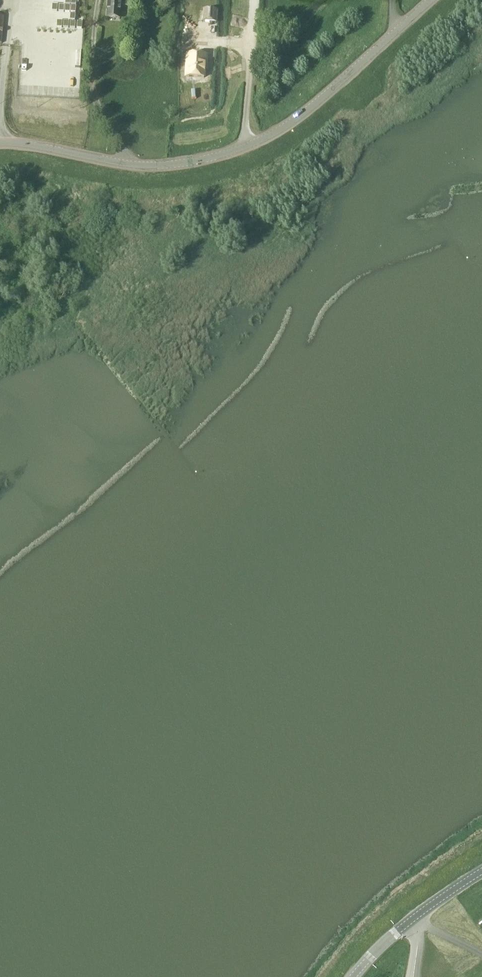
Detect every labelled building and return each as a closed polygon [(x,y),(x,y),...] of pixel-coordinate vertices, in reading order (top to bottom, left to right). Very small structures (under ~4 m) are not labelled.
[(129,0),(108,0),(107,18),(120,19),(121,7),(129,7),(129,0)] [(203,22),(216,23),(217,11),(204,10),(203,22)] [(186,78),(204,78),(205,66),(206,66),(206,56),(191,56),(190,64),(187,64),(186,78)]
